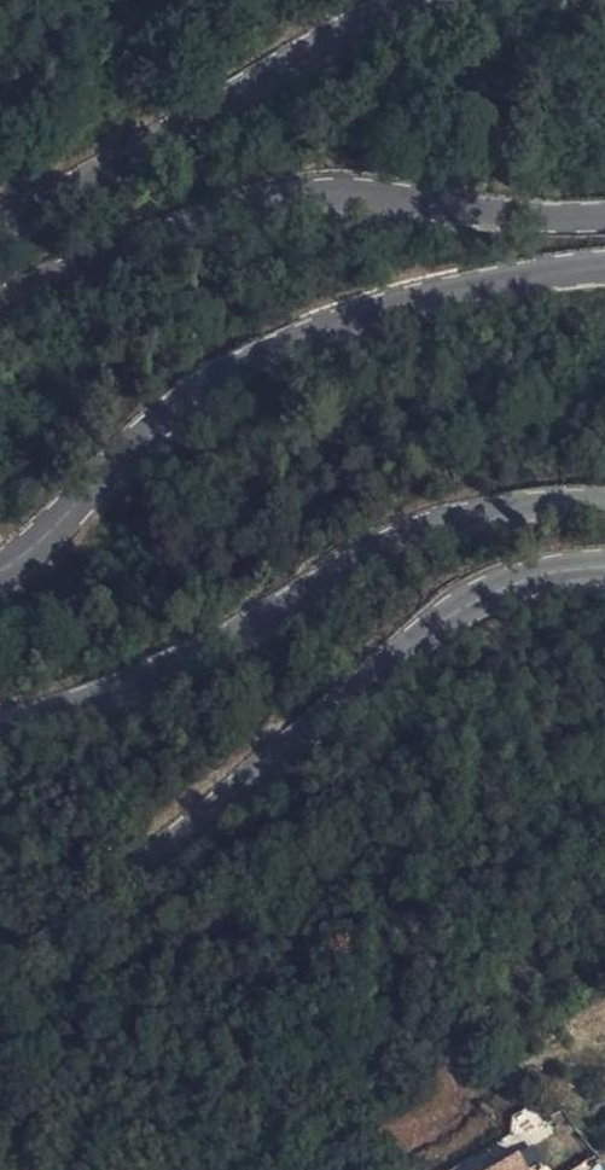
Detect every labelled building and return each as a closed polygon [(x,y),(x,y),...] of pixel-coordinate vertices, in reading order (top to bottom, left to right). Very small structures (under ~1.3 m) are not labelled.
[(498,1165),(490,1153),(462,1169),(501,1169),(498,1165)]
